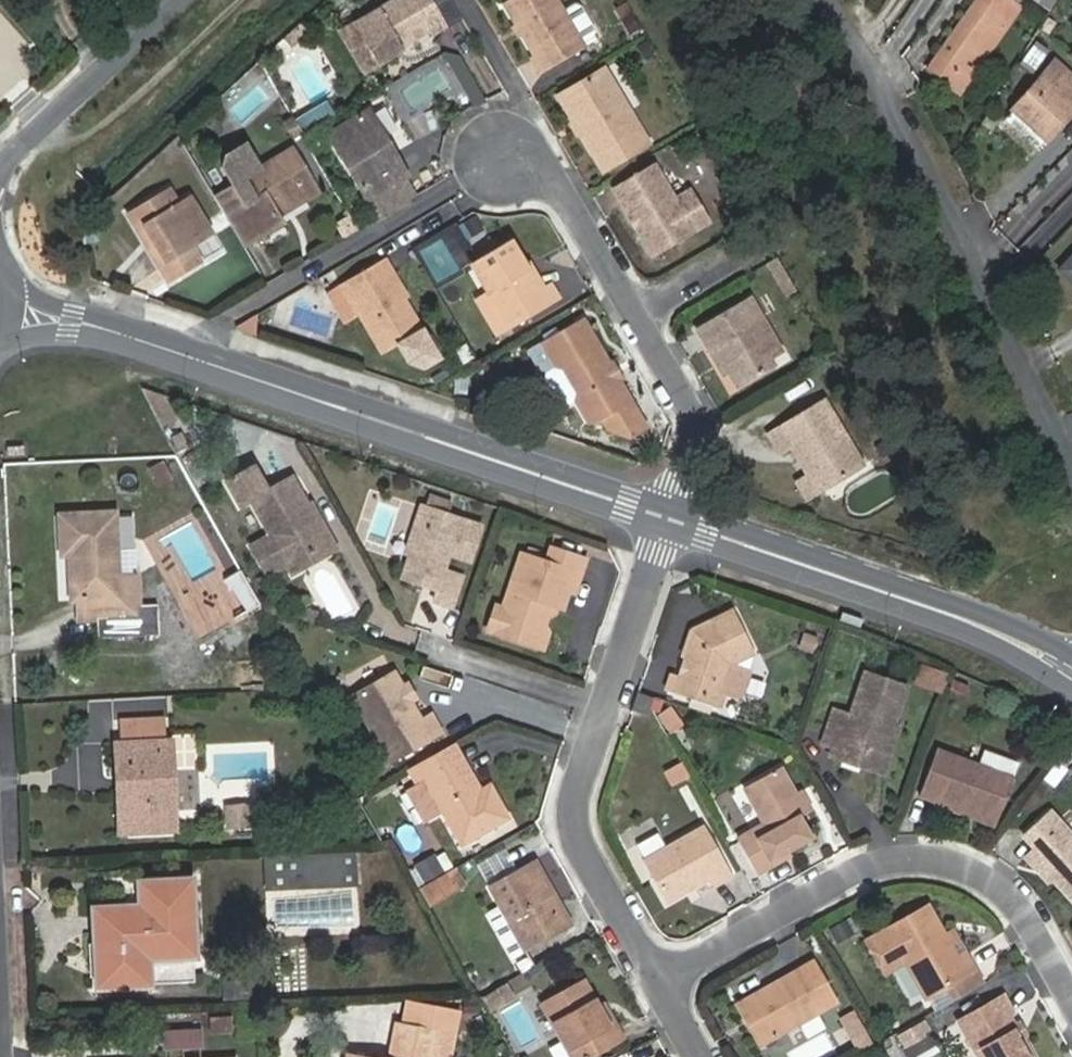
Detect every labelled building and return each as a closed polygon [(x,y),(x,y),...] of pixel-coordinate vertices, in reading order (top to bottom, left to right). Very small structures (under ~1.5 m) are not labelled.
[(403,56),(405,55),(430,40),(432,43),(448,33),(428,0),(412,0),(345,39),(361,66),(374,59),(380,70),(403,56)] [(540,72),(581,47),(552,0),(505,0),(500,3),(540,72)] [(936,57),(970,79),(1009,23),(975,0),(974,0),(936,57)] [(1009,23),(1020,9),(1007,0),(975,0),(1009,23)] [(631,1),(618,6),(626,31),(640,27),(631,1)] [(405,59),(403,56),(380,70),(382,73),(405,59)] [(970,79),(936,57),(928,70),(961,92),(970,79)] [(374,59),(361,66),(368,80),(382,73),(380,70),(374,59)] [(1008,116),(1029,133),(1042,144),(1071,108),(1071,87),(1048,67),(1008,116)] [(555,96),(589,156),(594,153),(603,168),(643,145),(599,70),(555,96)] [(303,130),(338,117),(332,101),(297,115),(303,130)] [(381,157),(386,146),(365,111),(326,136),(365,201),(396,182),(381,157)] [(1008,116),(999,125),(1020,144),(1029,133),(1008,116)] [(404,178),(386,146),(381,157),(396,182),(404,178)] [(231,185),(213,196),(243,248),(281,225),(278,219),(274,211),(314,186),(292,148),(258,169),(249,154),(237,150),(225,157),(222,170),(231,185)] [(594,153),(589,156),(599,171),(603,168),(594,153)] [(610,191),(650,256),(691,231),(652,165),(610,191)] [(400,185),(367,204),(376,219),(408,199),(400,185)] [(319,194),(314,186),(274,211),(278,219),(319,194)] [(127,213),(136,228),(144,224),(154,243),(147,247),(169,284),(199,264),(189,249),(211,237),(188,198),(178,203),(169,189),(127,213)] [(144,224),(136,228),(147,247),(154,243),(144,224)] [(463,254),(507,329),(557,301),(548,285),(539,290),(504,230),(463,254)] [(1056,270),(1071,285),(1071,254),(1056,270)] [(781,256),(768,262),(785,296),(798,290),(781,256)] [(426,366),(440,358),(381,261),(341,285),(359,315),(382,354),(398,345),(409,362),(426,366)] [(359,315),(341,285),(328,293),(346,323),(359,315)] [(761,344),(771,336),(748,298),(696,330),(712,361),(722,364),(737,388),(774,365),(770,359),(761,344)] [(257,316),(236,329),(255,335),(257,316)] [(605,373),(605,364),(579,321),(537,346),(551,368),(561,371),(575,394),(573,404),(584,423),(599,424),(604,422),(608,430),(630,437),(644,428),(615,380),(609,379),(605,373)] [(781,353),(771,336),(761,344),(770,359),(781,353)] [(610,361),(605,364),(605,373),(609,379),(615,380),(620,377),(610,361)] [(543,373),(541,380),(557,407),(564,408),(573,404),(575,394),(561,371),(551,368),(543,373)] [(810,473),(820,490),(863,464),(824,400),(770,432),(782,452),(793,445),(797,443),(801,451),(798,454),(810,473)] [(797,443),(793,445),(798,454),(801,451),(797,443)] [(156,485),(172,479),(166,460),(150,466),(156,485)] [(258,470),(229,486),(243,511),(254,505),(274,540),(255,551),(271,579),(290,569),(332,545),(311,508),(296,480),(271,494),(258,470)] [(810,473),(798,480),(808,497),(820,490),(810,473)] [(295,579),(341,554),(315,506),(311,508),(332,545),(290,569),(295,579)] [(437,587),(436,591),(432,604),(450,610),(460,581),(442,573),(448,556),(468,563),(481,528),(421,507),(414,527),(419,529),(401,579),(426,587),(430,585),(437,587)] [(141,636),(139,608),(138,574),(121,575),(118,513),(58,514),(60,556),(70,556),(71,602),(109,601),(110,618),(110,637),(141,636)] [(548,607),(562,610),(565,611),(571,592),(576,593),(586,561),(553,550),(548,564),(522,556),(503,611),(508,618),(502,637),(538,649),(548,617),(545,611),(546,608),(548,607)] [(299,607),(295,619),(314,625),(318,613),(299,607)] [(559,620),(562,610),(548,607),(546,608),(545,611),(548,617),(538,649),(549,653),(554,637),(551,630),(553,623),(559,620)] [(157,608),(139,608),(141,636),(157,636),(157,608)] [(489,632),(502,637),(508,618),(503,611),(497,609),(489,632)] [(690,632),(682,656),(686,665),(684,674),(680,673),(674,691),(723,707),(726,695),(722,689),(729,665),(754,654),(734,611),(690,632)] [(96,638),(110,637),(110,618),(96,618),(96,638)] [(798,650),(816,654),(821,635),(803,631),(798,650)] [(686,665),(682,656),(677,673),(680,673),(684,674),(686,665)] [(881,758),(892,725),(905,688),(865,674),(850,716),(834,711),(823,743),(839,749),(841,744),(881,758)] [(394,675),(354,699),(390,762),(441,734),(431,717),(421,723),(409,701),(403,691),(394,675)] [(408,687),(403,691),(409,701),(414,698),(408,687)] [(656,697),(639,691),(632,710),(650,716),(656,697)] [(901,729),(892,725),(881,758),(841,744),(839,749),(836,758),(885,775),(901,729)] [(470,764),(457,743),(449,748),(461,769),(470,764)] [(126,784),(128,834),(178,832),(173,745),(115,747),(117,785),(126,784)] [(449,748),(411,769),(418,782),(425,778),(444,810),(465,846),(513,818),(494,785),(485,790),(470,764),(461,769),(449,748)] [(989,748),(984,759),(1016,773),(1020,762),(989,748)] [(939,798),(999,821),(1014,779),(937,750),(919,796),(936,803),(939,798)] [(811,834),(801,813),(814,806),(806,791),(800,794),(783,762),(747,783),(765,818),(738,834),(757,869),(790,851),(788,847),(811,834)] [(420,786),(413,789),(430,819),(444,810),(425,778),(418,782),(420,786)] [(119,834),(128,834),(126,784),(117,785),(119,834)] [(995,829),(999,821),(939,798),(936,803),(934,807),(995,829)] [(229,807),(231,830),(255,830),(254,806),(229,807)] [(1071,901),(1071,838),(1048,813),(1022,837),(1034,849),(1028,854),(1071,901)] [(668,899),(709,878),(713,884),(734,873),(705,822),(643,857),(668,899)] [(265,858),(267,888),(357,885),(356,855),(265,858)] [(412,864),(419,882),(441,873),(434,855),(412,864)] [(550,903),(558,900),(535,860),(490,886),(528,953),(573,926),(565,912),(553,909),(550,903)] [(444,876),(420,889),(430,906),(453,893),(444,876)] [(95,910),(98,986),(148,984),(147,958),(192,955),(190,883),(136,886),(136,909),(95,910)] [(565,912),(558,900),(550,903),(553,909),(565,912)] [(889,930),(869,941),(887,973),(907,961),(927,998),(977,970),(967,954),(959,959),(930,907),(889,930)] [(835,998),(816,962),(742,1004),(765,1045),(822,1013),(819,1007),(835,998)] [(599,1006),(584,979),(541,1003),(572,1056),(596,1056),(625,1040),(616,1024),(610,1028),(599,1006)] [(1023,1041),(1016,1029),(1010,1019),(1015,1016),(1006,999),(961,1023),(980,1056),(1032,1056),(1023,1041)] [(389,1054),(406,1056),(452,1056),(461,1010),(406,1000),(402,1022),(396,1021),(389,1054)] [(604,1003),(599,1006),(610,1028),(616,1024),(604,1003)] [(860,1012),(847,1019),(850,1026),(864,1018),(860,1012)] [(234,1015),(210,1015),(211,1033),(235,1032),(234,1015)] [(864,1018),(850,1026),(865,1052),(878,1044),(864,1018)] [(929,1020),(897,1033),(907,1056),(939,1043),(929,1020)] [(1016,1029),(1023,1041),(1029,1038),(1022,1026),(1016,1029)] [(161,1030),(163,1049),(203,1047),(202,1028),(161,1030)] [(787,1056),(824,1056),(837,1050),(826,1030),(784,1053),(787,1056)]
